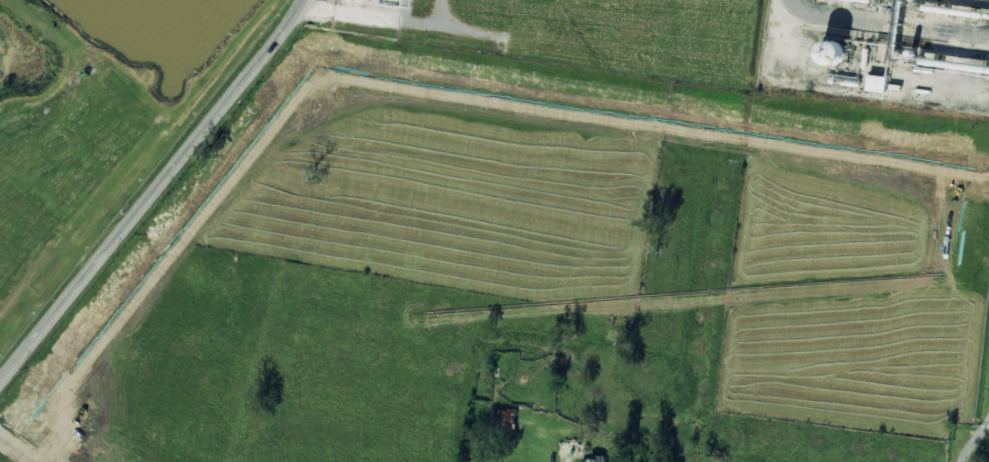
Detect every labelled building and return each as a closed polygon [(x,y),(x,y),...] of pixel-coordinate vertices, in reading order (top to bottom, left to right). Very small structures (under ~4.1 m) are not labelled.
[(826,40),(820,61),(841,66),(846,45),(826,40)] [(886,92),(888,77),(869,74),(867,90),(886,92)]
